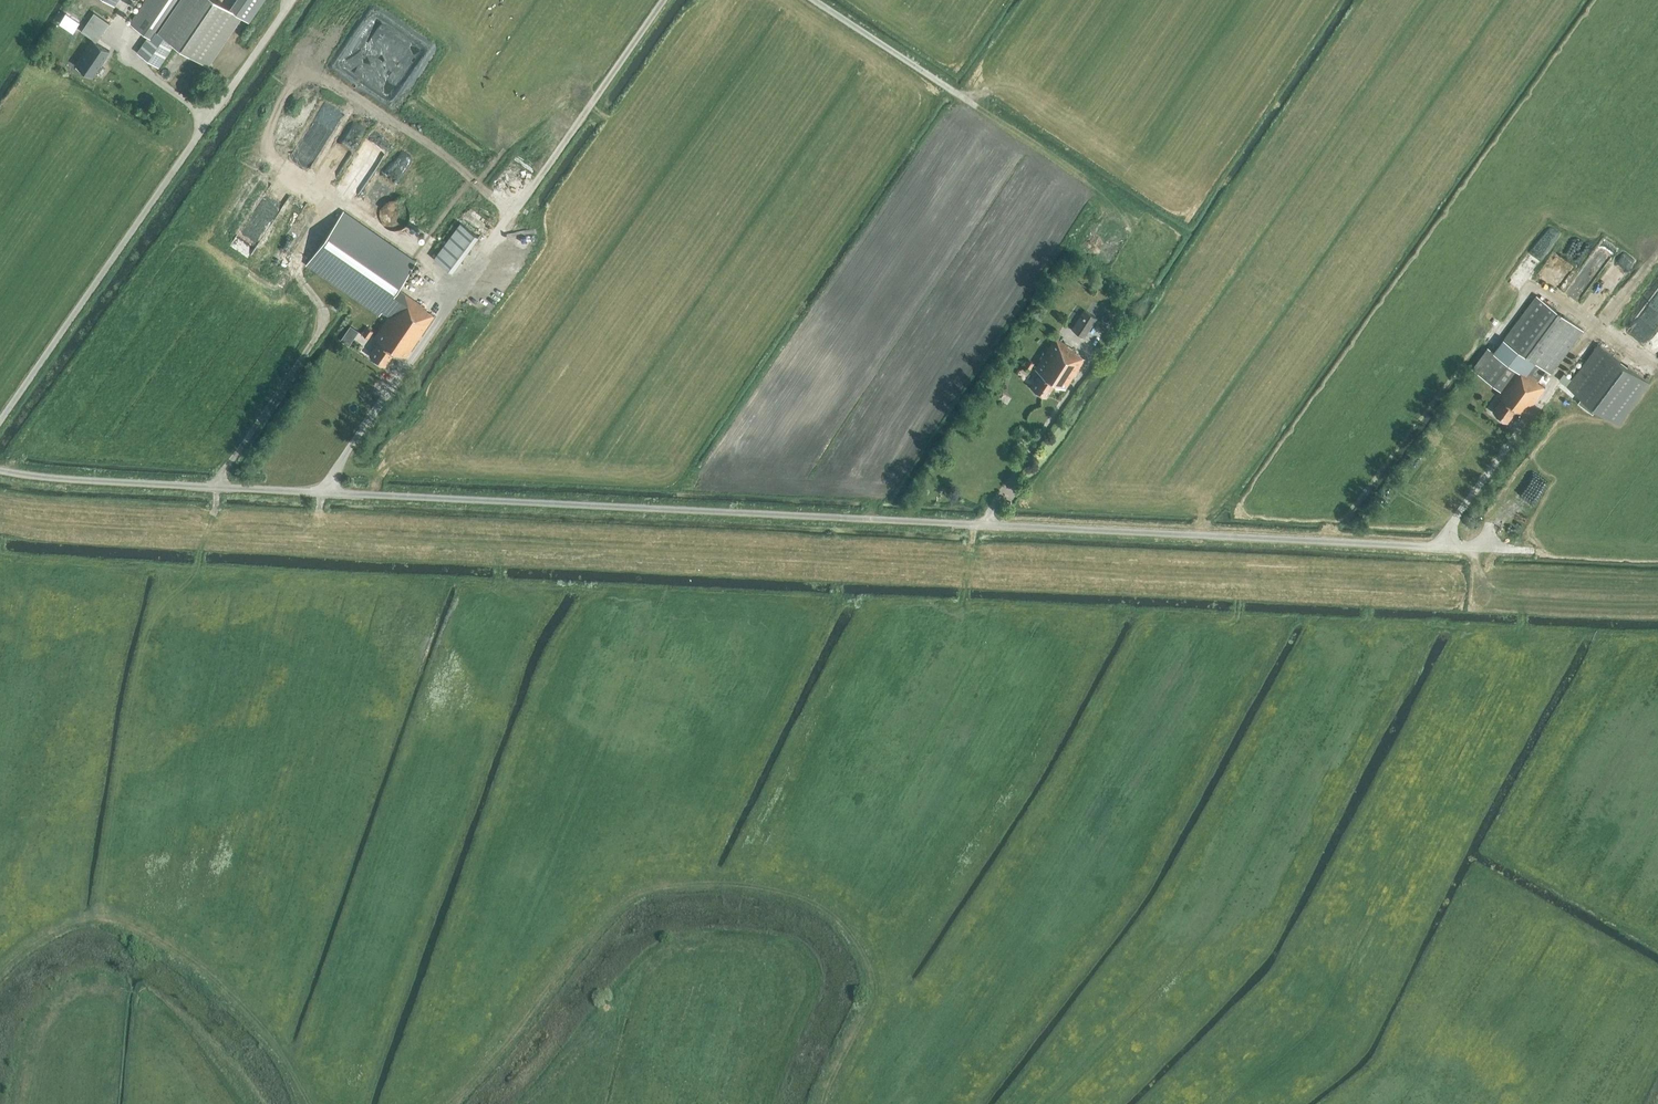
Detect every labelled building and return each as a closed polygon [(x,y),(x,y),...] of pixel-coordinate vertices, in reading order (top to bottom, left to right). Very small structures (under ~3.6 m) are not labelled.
[(130,24),(149,37),(138,53),(160,68),(177,44),(208,66),(242,17),(217,0),(146,0),(130,24)] [(95,42),(109,23),(94,13),(81,31),(91,38),(74,63),(75,64),(76,62),(93,74),(110,51),(109,50),(108,51),(95,42)] [(60,23),(73,32),(78,25),(65,16),(60,23)] [(388,198),(382,199),(377,202),(373,207),(372,213),(373,219),(377,224),(382,227),(388,228),(394,226),(399,222),(401,217),(401,210),(399,205),(394,200),(388,198)] [(434,316),(424,309),(425,307),(398,289),(416,262),(343,211),(306,264),(379,315),(382,311),(389,315),(374,337),(379,341),(370,354),(385,365),(395,351),(405,358),(434,316)] [(452,272),(479,236),(460,222),(434,258),(452,272)] [(1552,254),(1565,232),(1550,223),(1537,245),(1552,254)] [(1618,286),(1638,260),(1626,250),(1606,276),(1618,286)] [(1556,252),(1541,273),(1560,288),(1576,267),(1556,252)] [(1070,279),(1078,284),(1085,273),(1077,268),(1070,279)] [(1551,374),(1557,366),(1584,330),(1537,295),(1504,339),(1535,361),(1527,372),(1519,366),(1519,367),(1503,355),(1502,356),(1490,346),(1473,367),(1502,390),(1498,394),(1503,397),(1494,410),(1508,421),(1518,408),(1525,414),(1545,387),(1537,381),(1546,370),(1551,374)] [(1084,338),(1097,318),(1084,310),(1071,330),(1084,338)] [(348,346),(358,331),(350,325),(340,340),(348,346)] [(369,338),(373,331),(367,327),(363,334),(369,338)] [(1065,389),(1079,366),(1084,358),(1074,352),(1075,351),(1055,338),(1035,369),(1040,373),(1031,386),(1046,396),(1055,383),(1065,389)] [(1560,379),(1620,424),(1651,383),(1599,344),(1572,379),(1564,373),(1560,379)] [(1030,370),(1034,364),(1028,360),(1024,366),(1030,370)]
